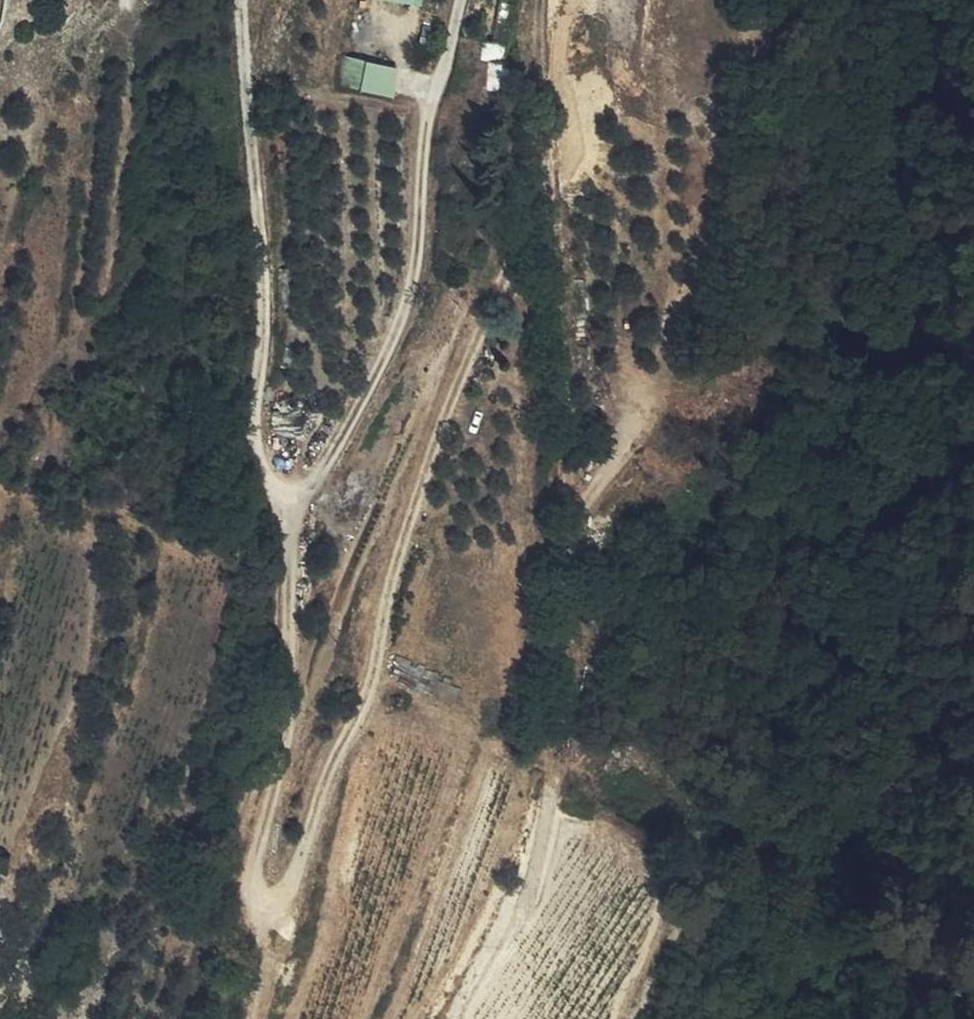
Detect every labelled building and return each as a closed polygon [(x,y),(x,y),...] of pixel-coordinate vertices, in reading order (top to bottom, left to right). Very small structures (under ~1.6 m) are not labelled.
[(513,86),(513,56),(508,56),(510,35),(485,33),(484,85),(513,86)] [(366,90),(371,62),(345,57),(340,85),(366,90)] [(397,95),(402,68),(371,62),(366,90),(397,95)]
